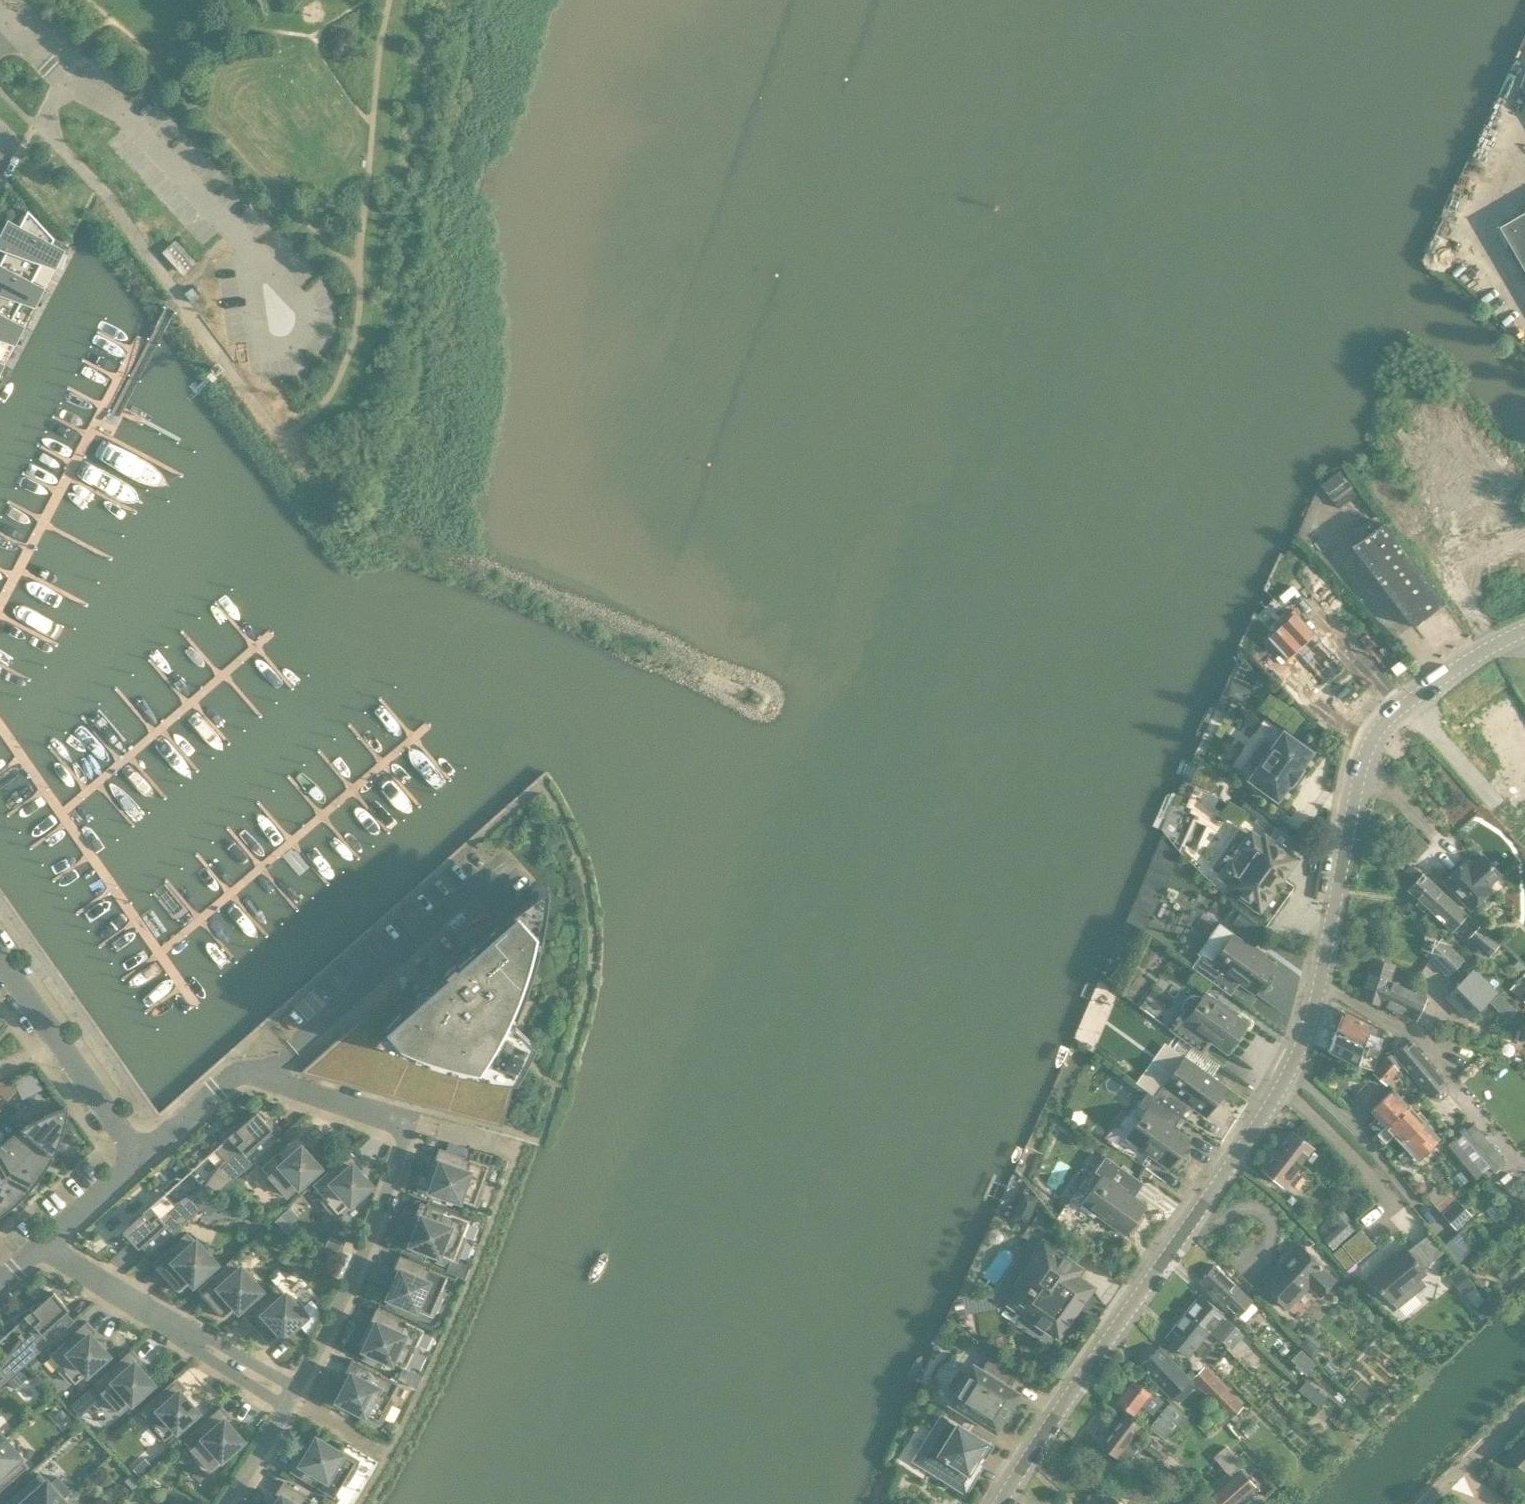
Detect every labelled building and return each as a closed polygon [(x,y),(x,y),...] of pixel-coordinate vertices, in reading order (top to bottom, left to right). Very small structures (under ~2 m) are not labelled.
[(44,289),(45,288),(32,282),(42,262),(51,265),(57,247),(64,251),(65,250),(52,243),(54,239),(28,210),(20,226),(9,220),(0,237),(0,247),(7,249),(0,263),(0,266),(44,289)] [(1501,227),(1524,268),(1524,213),(1501,227)] [(165,251),(184,272),(193,264),(174,243),(165,251)] [(24,327),(25,326),(12,320),(22,301),(31,304),(37,286),(44,289),(0,266),(0,314),(24,327)] [(0,314),(0,342),(2,339),(11,342),(17,324),(24,328),(24,327),(0,314)] [(1412,626),(1444,602),(1384,522),(1352,546),(1412,626)] [(1288,660),(1315,634),(1293,610),(1265,635),(1288,660)] [(1238,666),(1220,703),(1241,713),(1259,675),(1238,666)] [(1301,767),(1313,751),(1283,729),(1271,745),(1262,738),(1249,756),(1259,763),(1247,779),(1277,800),(1289,784),(1290,784),(1302,768),(1301,767)] [(1200,761),(1190,783),(1214,793),(1224,771),(1200,761)] [(1241,807),(1270,829),(1276,821),(1247,799),(1241,807)] [(1401,845),(1415,832),(1408,824),(1394,838),(1401,845)] [(1239,825),(1209,867),(1221,876),(1232,884),(1230,887),(1259,908),(1294,859),(1287,854),(1295,842),(1276,828),(1267,840),(1265,838),(1262,841),(1252,834),(1239,825)] [(1488,886),(1500,874),(1482,855),(1470,866),(1465,861),(1444,881),(1470,909),(1491,889),(1488,886)] [(1444,893),(1421,871),(1406,863),(1402,870),(1417,878),(1406,890),(1428,910),(1444,893)] [(536,956),(538,947),(541,937),(543,927),(544,917),(546,907),(547,900),(547,892),(548,884),(537,892),(527,899),(506,915),(496,923),(476,940),(466,948),(443,969),(429,982),(411,999),(388,993),(299,1072),(502,1126),(513,1084),(518,1076),(522,1068),(526,1060),(530,1052),(534,1043),(527,1036),(519,1029),(512,1022),(516,1013),(520,1003),(524,994),(527,984),(530,975),(533,966),(536,956)] [(1449,931),(1466,913),(1444,893),(1428,910),(1449,931)] [(1253,938),(1260,928),(1239,913),(1232,923),(1253,938)] [(1478,924),(1473,930),(1466,938),(1486,956),(1498,942),(1478,924)] [(1254,993),(1275,964),(1233,933),(1212,962),(1202,954),(1193,967),(1230,993),(1238,982),(1254,993)] [(1446,975),(1461,960),(1440,939),(1425,954),(1446,975)] [(1390,975),(1394,964),(1371,957),(1359,997),(1376,1002),(1381,984),(1387,985),(1390,975)] [(1458,1002),(1481,977),(1466,964),(1443,988),(1458,1002)] [(1524,1000),(1524,970),(1509,988),(1524,1001),(1524,1000)] [(1395,977),(1390,975),(1387,985),(1381,984),(1376,1002),(1381,1003),(1414,1019),(1425,996),(1394,981),(1395,977)] [(1473,1016),(1496,991),(1481,977),(1458,1002),(1473,1016)] [(1226,1052),(1247,1023),(1205,992),(1202,997),(1199,995),(1196,995),(1192,995),(1189,996),(1187,998),(1183,1003),(1182,1006),(1182,1009),(1183,1012),(1185,1015),(1188,1017),(1176,1033),(1203,1052),(1211,1041),(1226,1052)] [(1367,1033),(1370,1024),(1341,1010),(1334,1031),(1362,1044),(1377,1048),(1381,1037),(1367,1033)] [(1377,1048),(1362,1044),(1334,1031),(1328,1050),(1357,1064),(1360,1054),(1374,1059),(1377,1048)] [(1430,1097),(1446,1084),(1409,1040),(1393,1053),(1430,1097)] [(1219,1065),(1191,1046),(1156,1096),(1182,1114),(1190,1103),(1206,1116),(1226,1086),(1212,1076),(1219,1065)] [(1385,1083),(1395,1070),(1386,1056),(1373,1073),(1385,1083)] [(30,1089),(24,1076),(15,1081),(21,1094),(30,1089)] [(0,1084),(0,1093),(8,1100),(17,1089),(7,1080),(0,1084)] [(1377,1133),(1408,1105),(1393,1088),(1370,1110),(1377,1117),(1369,1124),(1377,1133)] [(1182,1115),(1156,1097),(1149,1092),(1140,1105),(1147,1110),(1127,1138),(1169,1168),(1190,1139),(1173,1127),(1182,1115)] [(1401,1143),(1424,1122),(1408,1105),(1377,1133),(1385,1142),(1393,1135),(1401,1143)] [(67,1112),(64,1108),(57,1110),(51,1112),(45,1115),(39,1117),(33,1121),(27,1124),(21,1128),(53,1155),(56,1150),(59,1143),(61,1137),(63,1131),(65,1125),(66,1119),(67,1112)] [(203,1186),(213,1197),(277,1140),(269,1131),(272,1129),(256,1111),(214,1149),(223,1159),(203,1186)] [(1416,1159),(1439,1138),(1424,1122),(1401,1143),(1405,1147),(1397,1155),(1403,1162),(1411,1154),(1416,1159)] [(1494,1172),(1506,1162),(1473,1123),(1460,1134),(1494,1172)] [(53,1155),(21,1128),(16,1131),(10,1136),(5,1140),(0,1145),(40,1179),(43,1173),(47,1167),(50,1161),(53,1155)] [(1299,1165),(1313,1147),(1291,1131),(1279,1147),(1299,1165)] [(286,1195),(319,1167),(302,1148),(307,1144),(298,1133),(260,1166),(272,1179),(270,1180),(271,1183),(273,1185),(278,1191),(280,1192),(282,1194),(284,1192),(286,1195)] [(1473,1181),(1481,1174),(1453,1139),(1444,1146),(1473,1181)] [(448,1142),(446,1150),(465,1155),(467,1148),(468,1147),(448,1142)] [(0,1145),(0,1179),(22,1199),(27,1194),(31,1189),(36,1184),(40,1179),(0,1145)] [(484,1186),(485,1181),(482,1181),(488,1164),(439,1147),(434,1162),(440,1164),(431,1189),(474,1204),(477,1205),(479,1201),(480,1197),(483,1190),(484,1186)] [(1283,1185),(1299,1165),(1279,1147),(1262,1169),(1283,1185)] [(350,1202),(370,1184),(354,1166),(359,1162),(349,1151),(312,1184),(323,1196),(321,1198),(323,1202),(325,1205),(331,1211),(334,1214),(337,1217),(352,1204),(350,1202)] [(1343,1161),(1333,1154),(1326,1162),(1335,1170),(1343,1161)] [(1103,1176),(1083,1204),(1125,1235),(1146,1205),(1130,1194),(1139,1181),(1131,1175),(1105,1157),(1103,1160),(1104,1160),(1096,1171),(1103,1176)] [(0,1179),(0,1214),(1,1215),(7,1212),(12,1207),(17,1203),(22,1199),(0,1179)] [(213,1197),(203,1186),(174,1203),(164,1193),(122,1230),(138,1248),(141,1246),(149,1254),(213,1197)] [(1023,1189),(1010,1219),(1024,1226),(1037,1196),(1023,1189)] [(1439,1211),(1455,1197),(1448,1189),(1442,1195),(1439,1191),(1430,1199),(1433,1203),(1432,1203),(1439,1211)] [(453,1259),(456,1260),(458,1257),(460,1253),(463,1246),(464,1242),(465,1237),(462,1236),(469,1220),(420,1201),(414,1216),(420,1218),(411,1243),(451,1259),(453,1260),(453,1259)] [(1456,1228),(1470,1216),(1457,1201),(1443,1214),(1456,1228)] [(1349,1235),(1335,1219),(1332,1216),(1316,1231),(1332,1250),(1333,1249),(1342,1241),(1349,1235)] [(989,1231),(988,1235),(988,1239),(991,1242),(994,1243),(998,1243),(1001,1240),(1003,1237),(1002,1233),(1000,1230),(996,1228),(992,1229),(989,1231)] [(1375,1246),(1361,1230),(1361,1229),(1332,1253),(1345,1268),(1354,1261),(1356,1262),(1375,1246)] [(191,1280),(193,1282),(215,1263),(212,1259),(214,1258),(210,1253),(205,1247),(201,1243),(199,1244),(196,1241),(195,1241),(187,1231),(153,1262),(179,1291),(191,1280)] [(330,1236),(324,1249),(336,1255),(342,1242),(330,1236)] [(1054,1246),(1043,1238),(1031,1256),(1035,1259),(1019,1283),(1008,1298),(1042,1322),(1040,1325),(1054,1335),(1056,1332),(1058,1333),(1079,1302),(1073,1298),(1083,1283),(1072,1275),(1077,1269),(1051,1251),(1054,1246)] [(424,1261),(426,1256),(428,1250),(411,1243),(407,1254),(424,1261)] [(1425,1285),(1418,1277),(1425,1271),(1423,1269),(1431,1262),(1415,1243),(1407,1250),(1404,1247),(1369,1278),(1390,1302),(1391,1301),(1397,1309),(1425,1285)] [(1323,1270),(1324,1269),(1299,1245),(1279,1266),(1278,1265),(1260,1285),(1286,1309),(1308,1286),(1319,1297),(1334,1281),(1323,1270)] [(441,1297),(443,1292),(440,1291),(447,1275),(399,1255),(393,1269),(399,1271),(388,1296),(430,1314),(433,1315),(435,1311),(437,1308),(440,1301),(441,1297)] [(257,1286),(259,1284),(255,1279),(250,1273),(246,1269),(244,1271),(241,1267),(240,1267),(232,1258),(197,1288),(223,1317),(236,1306),(238,1308),(260,1289),(257,1286)] [(465,1279),(469,1266),(451,1259),(450,1262),(446,1271),(465,1279)] [(1236,1314),(1250,1300),(1214,1265),(1200,1279),(1236,1314)] [(1475,1287),(1460,1268),(1450,1276),(1466,1294),(1475,1287)] [(283,1335),(305,1315),(302,1312),(304,1310),(300,1305),(295,1299),(290,1295),(288,1297),(285,1293),(285,1294),(276,1284),(242,1314),(268,1343),(281,1332),(283,1335)] [(0,1366),(10,1377),(74,1320),(66,1311),(69,1309),(53,1291),(11,1329),(20,1339),(0,1366)] [(1223,1313),(1222,1314),(1200,1295),(1186,1312),(1208,1330),(1221,1341),(1235,1324),(1223,1313)] [(1485,1299),(1476,1307),(1485,1318),(1494,1310),(1485,1299)] [(372,1332),(364,1348),(366,1349),(379,1355),(403,1367),(398,1378),(416,1387),(422,1375),(408,1369),(410,1365),(412,1362),(416,1354),(417,1351),(418,1346),(416,1345),(423,1329),(376,1307),(370,1321),(376,1324),(372,1332)] [(1201,1339),(1208,1330),(1186,1312),(1165,1336),(1187,1355),(1194,1347),(1202,1355),(1209,1346),(1201,1339)] [(74,1383),(107,1354),(91,1336),(96,1331),(86,1321),(49,1354),(60,1366),(58,1368),(61,1372),(66,1378),(68,1380),(70,1382),(72,1380),(74,1383)] [(1304,1338),(1299,1343),(1311,1355),(1316,1350),(1316,1345),(1309,1337),(1304,1338)] [(1195,1385),(1188,1378),(1158,1346),(1139,1364),(1169,1396),(1171,1394),(1177,1401),(1195,1385)] [(95,1383),(70,1405),(80,1415),(104,1394),(105,1395),(103,1396),(104,1399),(106,1401),(111,1407),(113,1408),(115,1410),(117,1408),(119,1411),(152,1383),(141,1371),(135,1364),(141,1360),(131,1349),(93,1382),(95,1383)] [(366,1349),(361,1359),(374,1365),(379,1355),(366,1349)] [(1304,1372),(1313,1363),(1299,1350),(1290,1359),(1304,1372)] [(29,1362),(34,1368),(40,1363),(35,1357),(29,1362)] [(1009,1388),(1017,1375),(988,1357),(980,1370),(973,1365),(967,1375),(958,1370),(947,1387),(956,1392),(950,1402),(959,1408),(957,1412),(956,1411),(955,1412),(974,1424),(975,1423),(974,1422),(976,1419),(994,1430),(1018,1393),(1009,1388)] [(391,1404),(392,1399),(390,1398),(398,1383),(352,1359),(344,1372),(350,1375),(338,1399),(363,1413),(362,1415),(379,1424),(383,1418),(385,1414),(389,1407),(391,1404)] [(0,1366),(0,1386),(10,1377),(0,1366)] [(1243,1406),(1206,1369),(1203,1366),(1190,1379),(1229,1419),(1243,1406)] [(9,1381),(14,1388),(26,1378),(20,1371),(9,1381)] [(164,1440),(197,1411),(180,1393),(185,1388),(176,1377),(138,1411),(149,1423),(147,1425),(150,1429),(156,1435),(160,1438),(162,1437),(164,1440)] [(1152,1412),(1160,1401),(1132,1380),(1116,1400),(1133,1413),(1140,1403),(1152,1412)] [(1318,1406),(1326,1397),(1306,1380),(1298,1389),(1318,1406)] [(1149,1427),(1164,1438),(1185,1418),(1169,1403),(1149,1427)] [(221,1457),(241,1439),(225,1421),(230,1417),(221,1406),(183,1439),(194,1451),(192,1453),(194,1457),(197,1460),(202,1466),(205,1469),(209,1472),(223,1459),(221,1457)] [(969,1470),(987,1442),(942,1414),(914,1459),(965,1491),(975,1474),(969,1470)] [(1227,1419),(1222,1414),(1213,1422),(1218,1427),(1227,1419)] [(1128,1438),(1137,1426),(1124,1415),(1101,1444),(1114,1455),(1117,1451),(1124,1458),(1131,1449),(1133,1451),(1137,1447),(1133,1444),(1134,1443),(1128,1438)] [(1337,1416),(1332,1422),(1345,1437),(1352,1430),(1337,1416)] [(357,1464),(358,1460),(342,1450),(341,1453),(316,1438),(302,1461),(297,1458),(289,1471),(334,1498),(342,1483),(345,1484),(348,1481),(350,1477),(354,1471),(356,1467),(357,1464)] [(1158,1459),(1166,1450),(1153,1438),(1145,1448),(1158,1459)] [(4,1439),(0,1442),(0,1491),(27,1466),(20,1457),(4,1439)] [(1512,1453),(1524,1467),(1524,1441),(1512,1453)] [(1229,1476),(1242,1465),(1225,1445),(1212,1456),(1229,1476)] [(144,1458),(133,1469),(139,1475),(150,1465),(144,1458)] [(1256,1486),(1240,1468),(1237,1471),(1210,1495),(1218,1503),(1236,1503),(1256,1486)] [(6,1501),(9,1503),(57,1503),(63,1499),(72,1491),(58,1476),(49,1484),(47,1481),(46,1482),(38,1473),(6,1501)] [(131,1475),(125,1480),(132,1489),(138,1484),(131,1475)] [(283,1480),(274,1494),(280,1497),(275,1503),(319,1503),(283,1480)] [(1152,1488),(1126,1481),(1122,1497),(1145,1503),(1147,1503),(1152,1488)] [(1108,1494),(1101,1503),(1124,1503),(1108,1494)]
